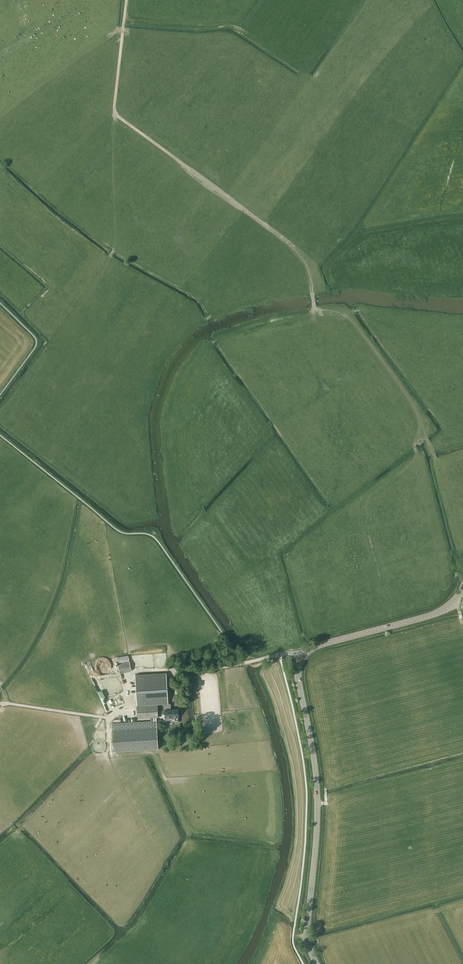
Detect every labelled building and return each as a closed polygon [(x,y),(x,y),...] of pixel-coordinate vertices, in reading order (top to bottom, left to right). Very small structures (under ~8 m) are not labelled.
[(132,671),(130,651),(118,652),(120,672),(132,671)] [(101,675),(103,675),(105,674),(106,674),(108,673),(109,672),(110,671),(111,669),(111,667),(111,665),(111,663),(110,662),(109,660),(108,659),(107,658),(106,657),(103,657),(102,657),(101,657),(99,657),(97,658),(96,660),(95,661),(94,662),(94,664),(93,666),(94,667),(94,669),(95,671),(96,672),(97,673),(99,674),(101,675)] [(150,718),(151,721),(112,723),(113,751),(158,748),(156,720),(154,720),(153,718),(158,717),(158,705),(166,704),(166,709),(165,709),(165,718),(178,717),(178,709),(168,709),(168,704),(167,687),(166,673),(135,674),(138,718),(150,718)]
